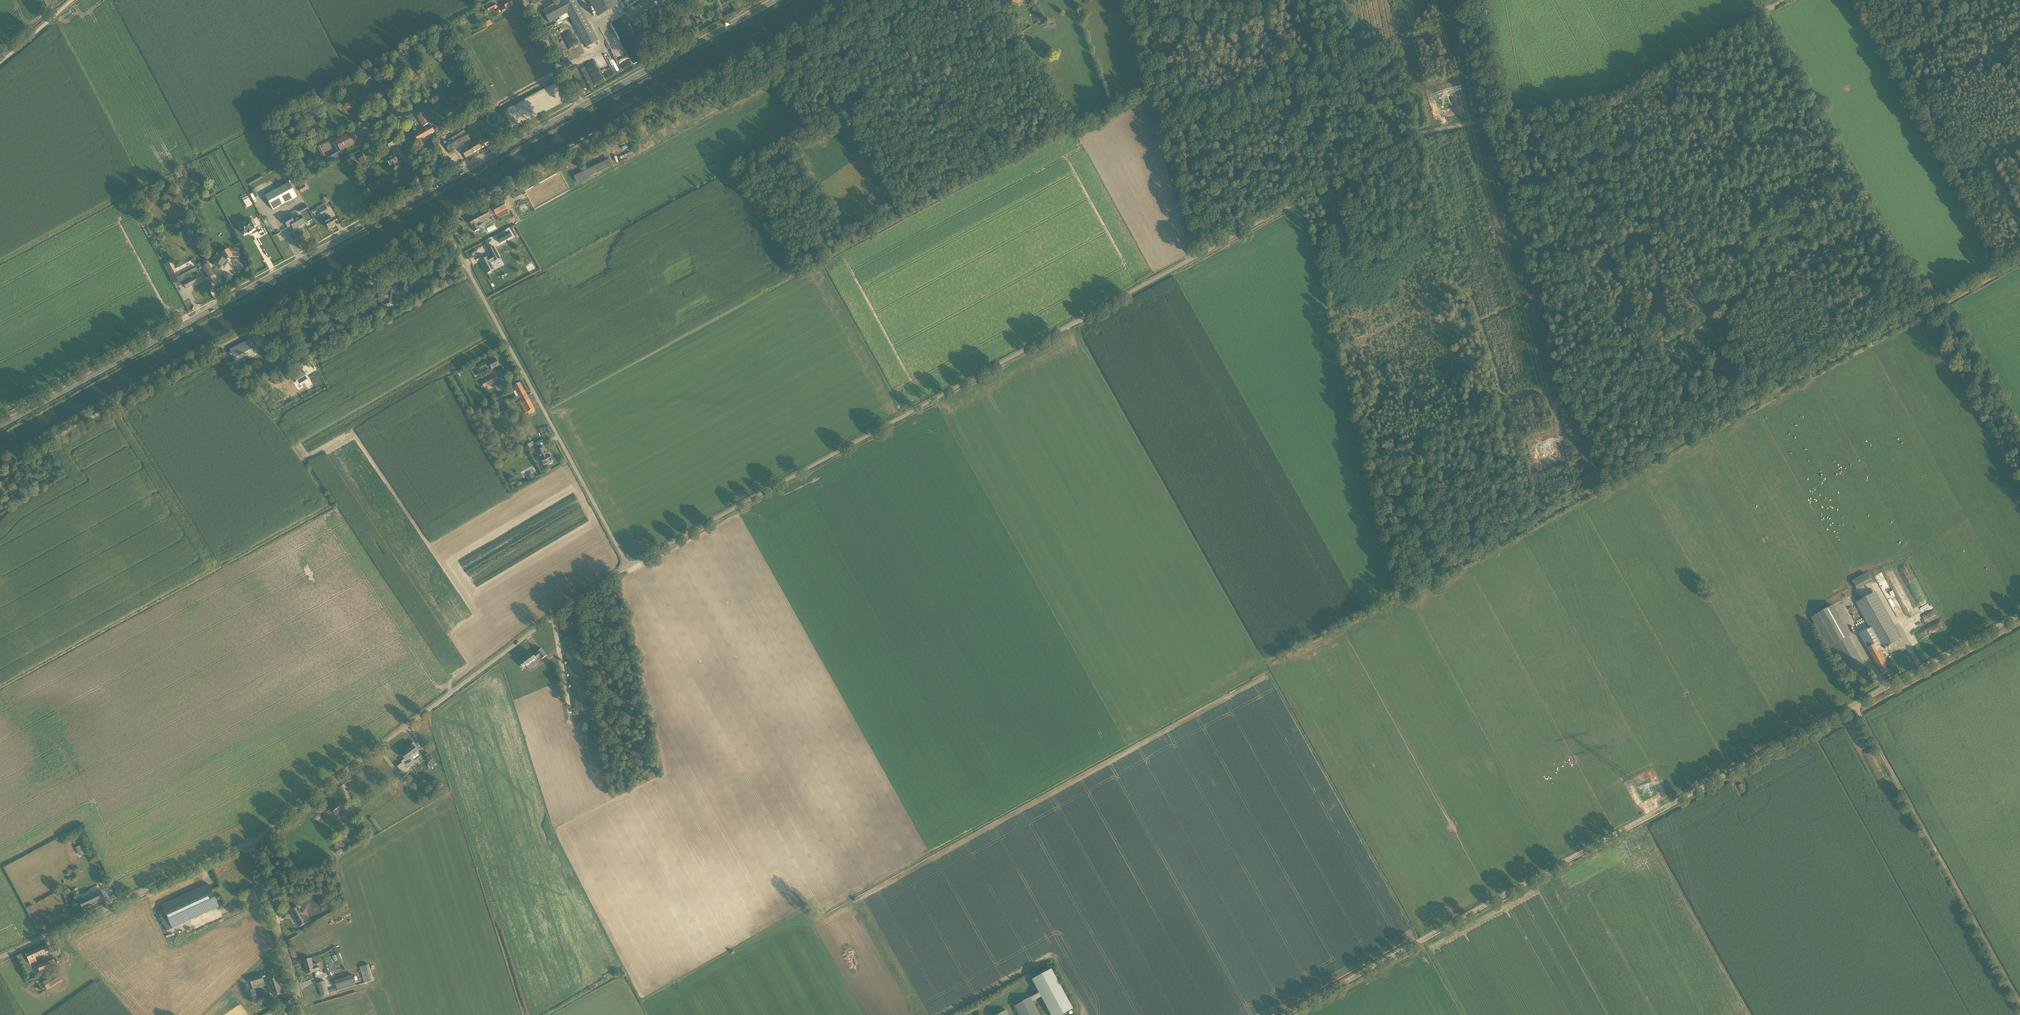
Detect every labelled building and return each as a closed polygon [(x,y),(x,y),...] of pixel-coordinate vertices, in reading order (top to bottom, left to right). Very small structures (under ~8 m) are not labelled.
[(503,13),(510,10),(510,9),(511,8),(510,7),(513,5),(511,1),(512,1),(512,0),(502,0),(501,0),(504,6),(500,8),(503,13)] [(591,45),(598,41),(575,0),(560,0),(561,1),(543,11),(549,23),(568,13),(587,47),(591,45)] [(598,16),(617,6),(614,0),(589,0),(598,16)] [(1012,1),(1010,0),(1007,2),(1007,1),(999,6),(1002,11),(1010,7),(1010,6),(1015,3),(1015,4),(1021,1),(1020,0),(1012,0),(1012,1)] [(495,3),(487,8),(489,12),(498,7),(496,3),(495,3)] [(624,22),(614,26),(628,55),(637,51),(624,22)] [(623,50),(614,54),(622,69),(630,64),(623,50)] [(614,75),(605,57),(595,62),(604,80),(614,75)] [(843,99),(828,108),(833,116),(843,111),(841,107),(846,104),(843,99)] [(418,141),(435,132),(423,112),(417,116),(423,128),(413,133),(418,141)] [(276,129),(280,136),(285,133),(281,126),(276,129)] [(440,131),(436,134),(437,137),(450,130),(448,126),(440,131)] [(358,142),(353,132),(336,141),(332,143),(337,152),(327,158),(329,162),(343,155),(341,150),(354,144),(358,142)] [(407,140),(403,135),(397,133),(396,134),(402,143),(407,140)] [(471,141),(466,133),(445,146),(450,154),(455,151),(455,150),(471,141)] [(395,137),(394,137),(392,135),(388,138),(389,140),(386,142),(390,148),(398,143),(395,137)] [(473,146),(462,152),(465,157),(481,148),(478,143),(473,145),(473,146)] [(357,156),(361,163),(366,160),(361,153),(357,156)] [(390,166),(391,166),(393,170),(395,169),(395,170),(398,168),(398,167),(399,166),(397,162),(398,162),(393,154),(386,158),(387,160),(390,166)] [(574,177),(577,183),(612,166),(608,160),(574,177)] [(299,185),(299,189),(300,192),(307,189),(303,183),(299,185)] [(288,202),(280,187),(265,196),(273,210),(288,202)] [(249,198),(243,201),(247,207),(252,204),(249,198)] [(492,207),(494,212),(496,215),(507,209),(503,201),(492,207)] [(325,206),(323,203),(317,207),(317,208),(318,210),(321,215),(329,211),(325,206)] [(480,231),(479,230),(479,229),(484,227),(483,224),(478,227),(476,223),(491,216),(488,210),(469,220),(472,226),(475,232),(477,231),(478,232),(480,231)] [(288,228),(292,226),(294,230),(305,223),(301,216),(295,219),(293,216),(291,217),(291,216),(284,220),(288,228)] [(331,216),(327,218),(326,216),(322,218),(329,229),(336,225),(332,218),(332,219),(331,216)] [(255,229),(254,227),(256,226),(253,220),(251,221),(250,221),(240,226),(245,235),(248,233),(249,234),(252,232),(251,231),(255,229)] [(505,233),(497,238),(500,243),(508,239),(505,233)] [(494,262),(495,262),(500,259),(494,247),(488,250),(491,256),(487,257),(480,261),(487,274),(494,270),(491,264),(494,262)] [(230,249),(220,254),(215,262),(225,268),(228,262),(231,260),(238,260),(238,249),(230,249)] [(178,282),(175,275),(169,263),(164,265),(174,285),(178,282)] [(202,267),(208,278),(214,275),(208,264),(202,267)] [(453,270),(447,273),(451,281),(457,278),(453,270)] [(189,276),(186,278),(182,281),(186,289),(203,280),(198,271),(189,275),(189,276)] [(387,299),(387,300),(388,300),(388,305),(396,305),(396,290),(388,290),(388,296),(387,296),(388,296),(388,299),(387,299)] [(252,345),(252,344),(252,343),(251,343),(249,340),(231,350),(235,358),(254,348),(252,345)] [(224,356),(229,364),(235,361),(233,359),(231,354),(230,353),(224,356)] [(490,366),(492,369),(500,365),(495,356),(487,360),(487,362),(485,363),(485,362),(478,366),(481,371),(488,367),(490,366)] [(304,372),(294,378),(296,381),(298,381),(300,384),(309,379),(304,372)] [(488,386),(490,385),(498,381),(495,375),(485,380),(481,382),(484,388),(488,386)] [(514,391),(516,395),(518,400),(520,399),(521,400),(519,401),(526,414),(528,412),(530,415),(536,412),(520,383),(513,386),(516,390),(514,391)] [(501,398),(483,408),(485,412),(499,405),(499,403),(502,401),(501,398)] [(549,463),(549,464),(552,463),(551,462),(553,461),(550,457),(549,458),(548,456),(548,455),(544,448),(537,452),(541,459),(544,466),(549,463)] [(5,493),(1,487),(9,481),(6,476),(0,479),(0,496),(5,493)] [(21,502),(26,499),(22,492),(17,495),(21,502)] [(1852,580),(1857,589),(1871,583),(1866,573),(1852,580)] [(1864,642),(1868,648),(1882,675),(1890,671),(1886,664),(1888,663),(1881,650),(1902,638),(1895,625),(1876,592),(1856,603),(1874,636),(1864,642)] [(1848,637),(1849,636),(1832,606),(1812,617),(1829,648),(1833,645),(1848,637)] [(1865,668),(1848,637),(1833,645),(1850,677),(1865,668)] [(536,658),(539,655),(540,656),(545,653),(541,647),(536,651),(537,652),(533,654),(531,652),(521,659),(522,660),(519,662),(523,667),(526,665),(526,666),(527,665),(531,662),(533,666),(538,662),(536,659),(536,658)] [(415,761),(412,758),(419,753),(418,751),(420,750),(414,742),(408,746),(409,747),(406,750),(407,751),(402,755),(405,759),(402,761),(402,762),(402,761),(403,762),(398,767),(402,773),(412,766),(410,764),(415,761)] [(430,769),(431,767),(436,764),(428,754),(423,757),(429,765),(427,766),(430,769)] [(331,809),(338,819),(344,815),(337,804),(331,809)] [(359,824),(356,821),(350,812),(346,815),(355,828),(359,824)] [(371,816),(368,819),(378,832),(382,830),(371,816)] [(75,848),(79,856),(83,854),(79,846),(75,848)] [(339,846),(334,850),(338,855),(343,851),(339,846)] [(208,884),(161,905),(162,907),(163,909),(157,912),(166,931),(219,907),(208,884)] [(82,910),(100,901),(104,899),(100,891),(97,893),(79,902),(79,904),(81,908),(82,910)] [(307,923),(298,907),(291,911),(300,927),(307,923)] [(35,958),(50,951),(47,945),(26,954),(29,960),(31,964),(36,962),(35,958)] [(311,959),(303,961),(307,974),(315,972),(314,971),(319,970),(317,963),(313,965),(311,959)] [(51,968),(52,971),(57,969),(54,960),(34,967),(36,973),(39,972),(40,972),(51,968)] [(369,964),(360,967),(364,982),(374,980),(369,964)] [(1032,1002),(1041,997),(1051,1014),(1061,1014),(1072,1009),(1051,969),(1032,979),(1039,993),(1030,998),(1032,1002)] [(61,981),(57,974),(43,982),(47,990),(61,981)] [(264,982),(262,974),(249,978),(252,986),(264,982)] [(279,988),(278,984),(279,983),(277,978),(269,980),(274,996),(282,993),(281,988),(279,988)] [(325,981),(322,982),(317,983),(321,996),(326,994),(337,991),(336,987),(328,990),(325,981)] [(1032,1002),(1030,998),(1014,1006),(1015,1009),(1013,1010),(1015,1013),(1017,1012),(1019,1014),(1039,1014),(1032,1002)]
